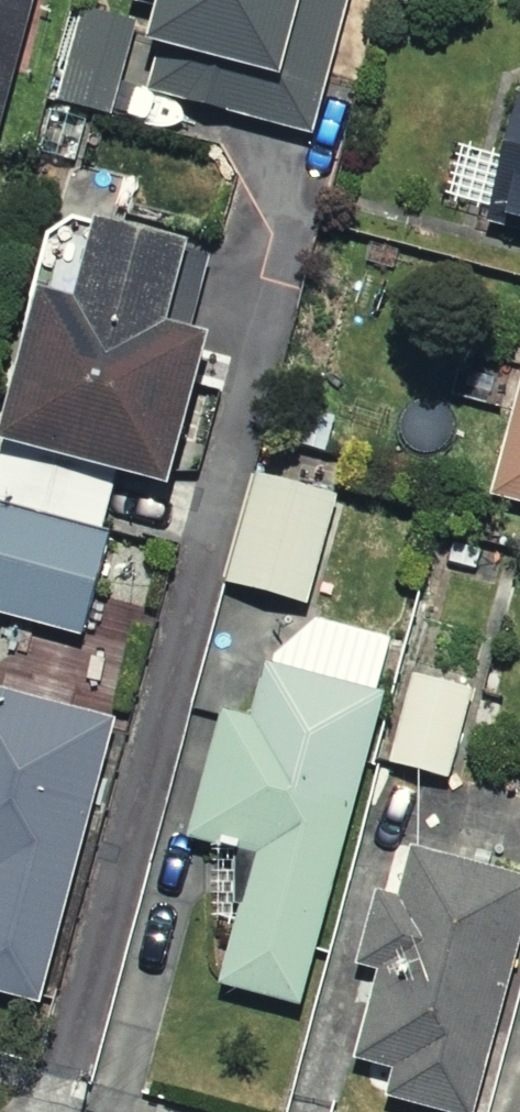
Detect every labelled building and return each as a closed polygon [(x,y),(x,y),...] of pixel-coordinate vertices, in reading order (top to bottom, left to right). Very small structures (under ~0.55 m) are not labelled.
[(16,0),(0,0),(0,58),(16,0)] [(118,9),(85,0),(52,0),(30,85),(155,118),(162,93),(311,133),(346,0),(121,0),(118,9)] [(496,62),(466,211),(519,222),(519,67),(496,62)] [(71,215),(51,296),(5,285),(0,306),(0,443),(147,479),(204,248),(71,215)] [(462,485),(519,501),(519,323),(512,321),(462,485)] [(332,493),(236,466),(207,569),(304,595),(332,493)] [(0,504),(0,613),(76,632),(102,530),(0,504)] [(466,677),(404,661),(377,765),(439,781),(466,677)] [(366,684),(243,662),(237,699),(204,694),(179,839),(207,843),(197,900),(217,904),(204,975),(298,991),(366,684)] [(0,689),(0,977),(24,983),(92,712),(0,689)] [(419,834),(397,890),(373,880),(347,949),(379,962),(349,1038),(381,1051),(367,1087),(432,1111),(460,1111),(519,955),(519,873),(419,834)]
